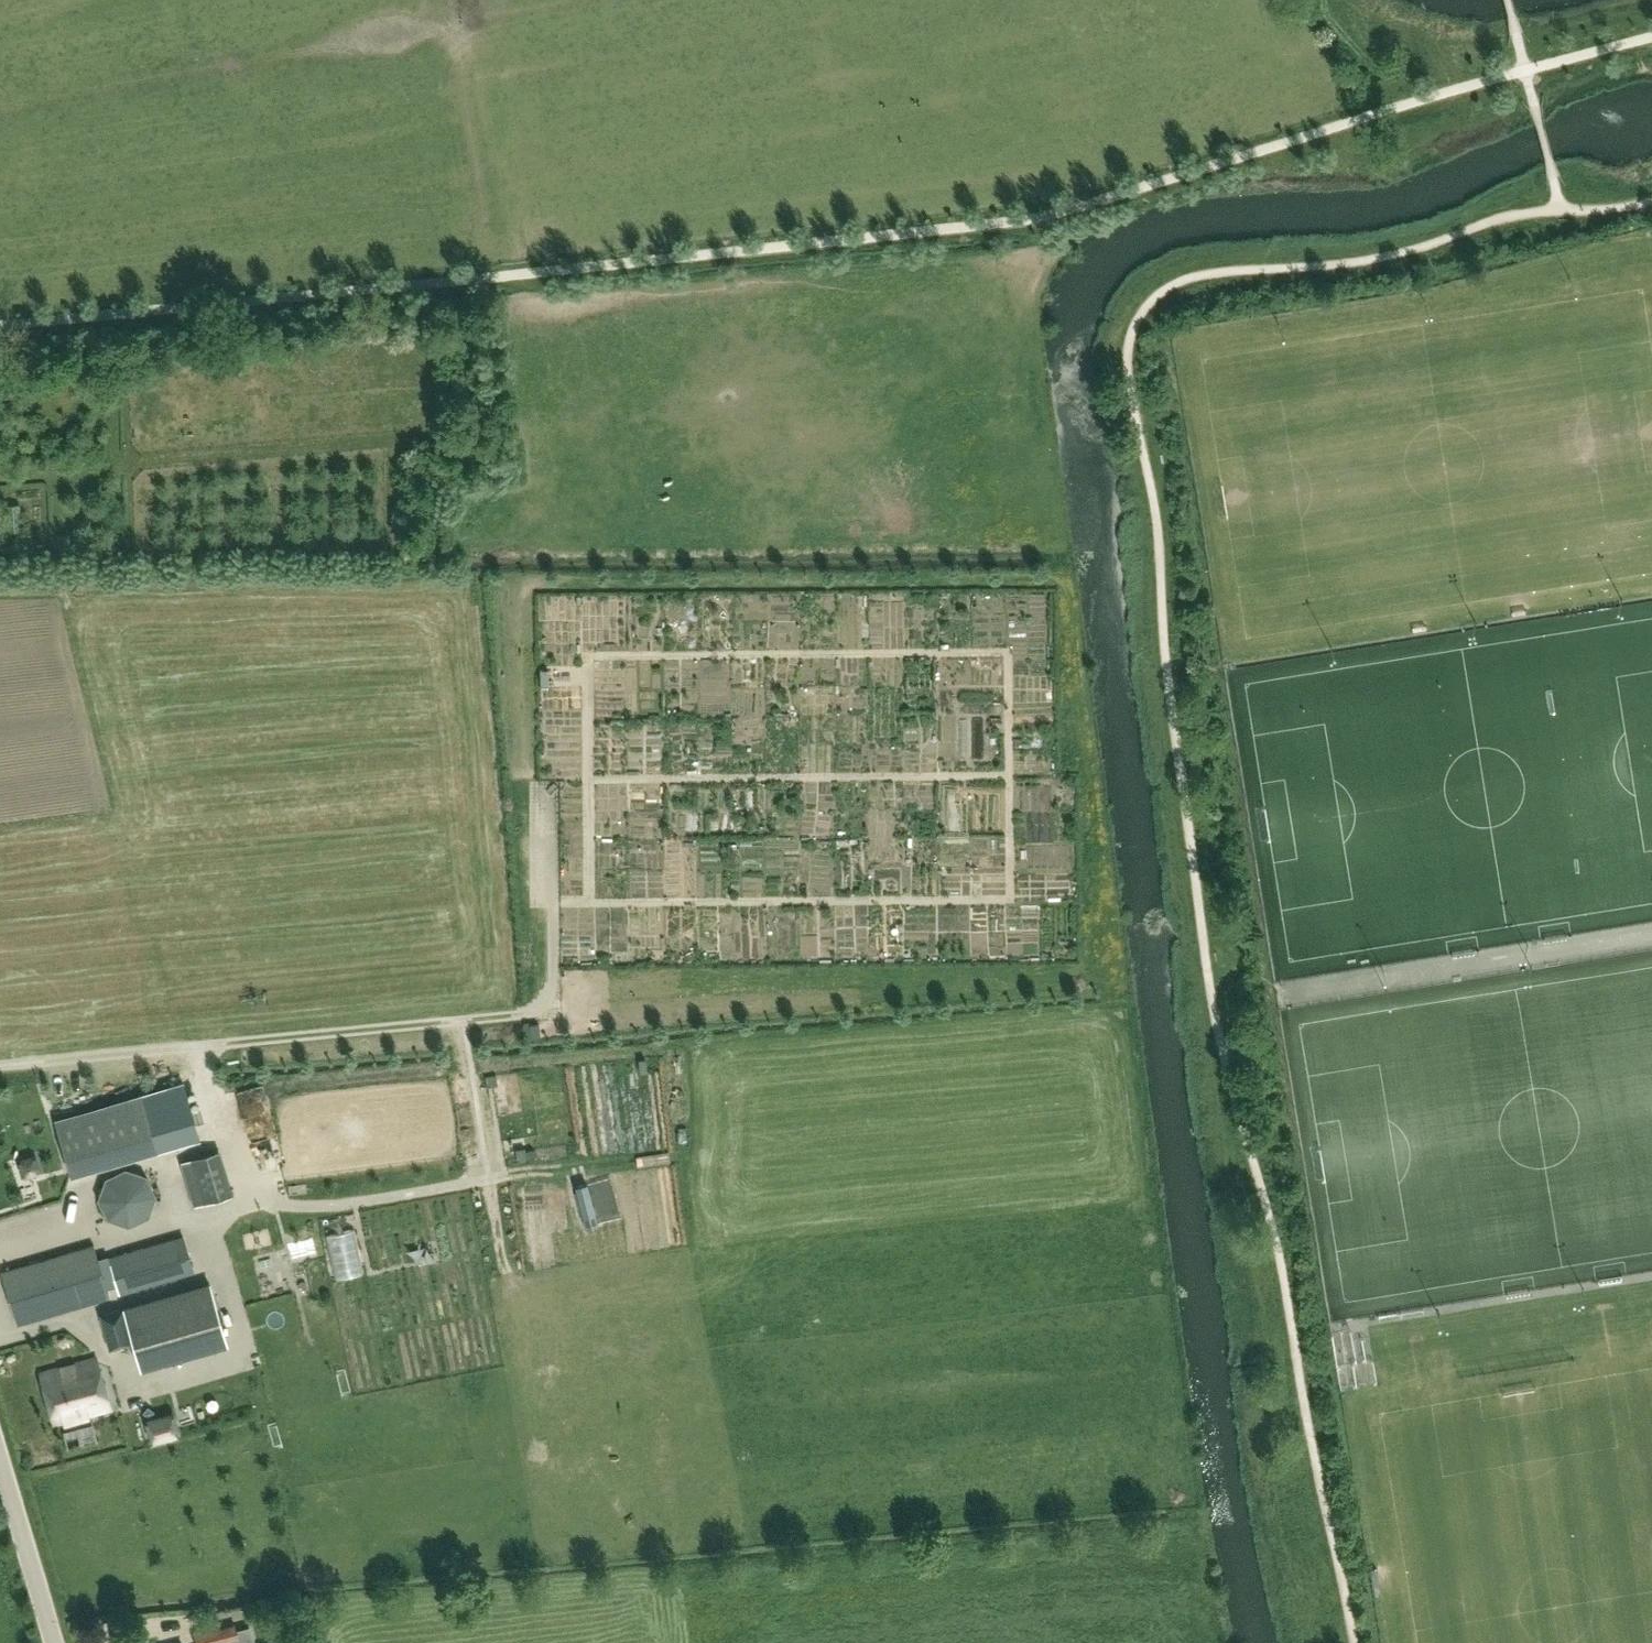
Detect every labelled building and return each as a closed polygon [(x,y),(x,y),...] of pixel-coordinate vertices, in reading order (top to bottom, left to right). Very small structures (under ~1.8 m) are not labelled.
[(147,1089),(59,1115),(75,1170),(163,1143),(147,1089)] [(233,1194),(220,1149),(189,1159),(203,1203),(233,1194)] [(185,1276),(175,1240),(109,1258),(119,1294),(185,1276)] [(109,1297),(95,1247),(11,1270),(25,1321),(109,1297)] [(210,1283),(124,1308),(134,1342),(136,1351),(223,1325),(210,1283)] [(124,1308),(100,1315),(110,1349),(134,1342),(124,1308)] [(110,1411),(97,1360),(39,1375),(52,1426),(61,1423),(63,1428),(88,1421),(87,1417),(110,1411)] [(172,1412),(145,1420),(151,1440),(178,1432),(172,1412)] [(240,1641),(236,1625),(193,1635),(195,1642),(231,1642),(240,1641)]
